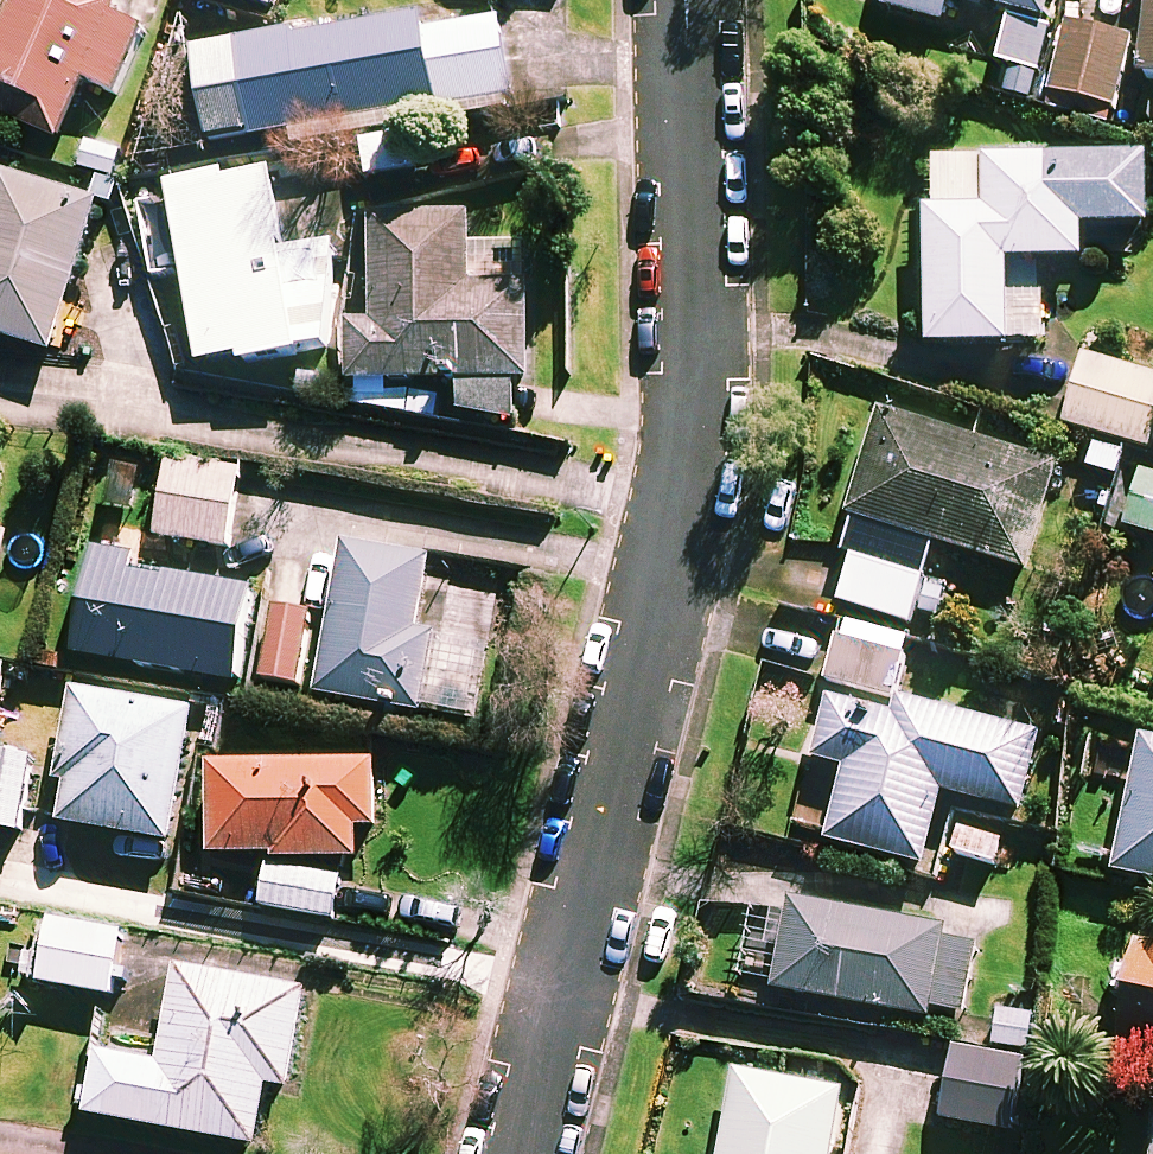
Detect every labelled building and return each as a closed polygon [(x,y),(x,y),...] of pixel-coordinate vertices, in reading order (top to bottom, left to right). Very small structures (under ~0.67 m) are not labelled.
[(1,42),(0,42),(0,114),(61,140),(86,80),(116,93),(144,28),(98,8),(101,0),(19,0),(1,42)] [(887,11),(943,25),(950,0),(890,0),(887,11)] [(1008,11),(995,61),(1040,73),(1051,27),(1058,0),(963,0),(1008,11)] [(1104,28),(1064,22),(1053,95),(1118,104),(1123,72),(1152,76),(1152,0),(1109,0),(1104,28)] [(500,21),(424,32),(422,16),(197,48),(211,143),(294,131),(296,146),(513,116),(500,21)] [(1150,223),(1149,155),(928,159),(931,343),(1046,340),(1045,291),(1011,292),(1011,258),(1084,257),(1083,224),(1150,223)] [(289,252),(273,167),(172,186),(206,368),(327,346),(335,243),(289,252)] [(2,171),(0,177),(0,335),(55,351),(101,201),(2,171)] [(470,283),(470,214),(375,214),(376,322),(349,322),(350,380),(461,379),(462,416),(531,415),(530,283),(470,283)] [(1088,356),(1066,422),(1147,449),(1152,431),(1152,377),(1088,356)] [(1059,465),(884,412),(838,561),(828,596),(911,621),(935,541),(1027,569),(1059,465)] [(241,470),(169,459),(157,536),(229,547),(241,470)] [(1143,471),(1127,525),(1152,533),(1152,474),(1143,471)] [(431,558),(345,545),(322,694),(424,710),(436,632),(420,629),(431,558)] [(252,589),(92,563),(77,655),(238,680),(252,589)] [(312,613),(275,607),(263,679),(300,685),(312,613)] [(908,637),(843,623),(830,682),(894,696),(908,637)] [(194,709),(73,690),(59,779),(70,781),(64,823),(174,840),(194,709)] [(894,714),(829,698),(815,759),(847,766),(830,840),(926,864),(943,791),(1023,811),(1041,734),(897,699),(894,714)] [(1146,736),(1113,867),(1152,877),(1152,738),(1146,736)] [(0,751),(0,827),(22,831),(34,757),(0,751)] [(377,828),(378,763),(214,761),(213,855),(359,857),(359,827),(377,828)] [(1008,841),(959,825),(950,853),(999,870),(1008,841)] [(342,878),(269,867),(263,907),(336,918),(342,878)] [(979,933),(791,900),(775,988),(964,1021),(979,933)] [(123,932),(51,920),(41,982),(112,994),(123,932)] [(1142,943),(1124,1050),(1152,1055),(1152,944),(1142,943)] [(308,991),(180,969),(164,1064),(101,1054),(90,1115),(259,1143),(269,1083),(291,1087),(308,991)] [(1022,1066),(954,1056),(944,1120),(1013,1130),(1022,1066)] [(737,1070),(722,1153),(832,1153),(843,1089),(737,1070)]
